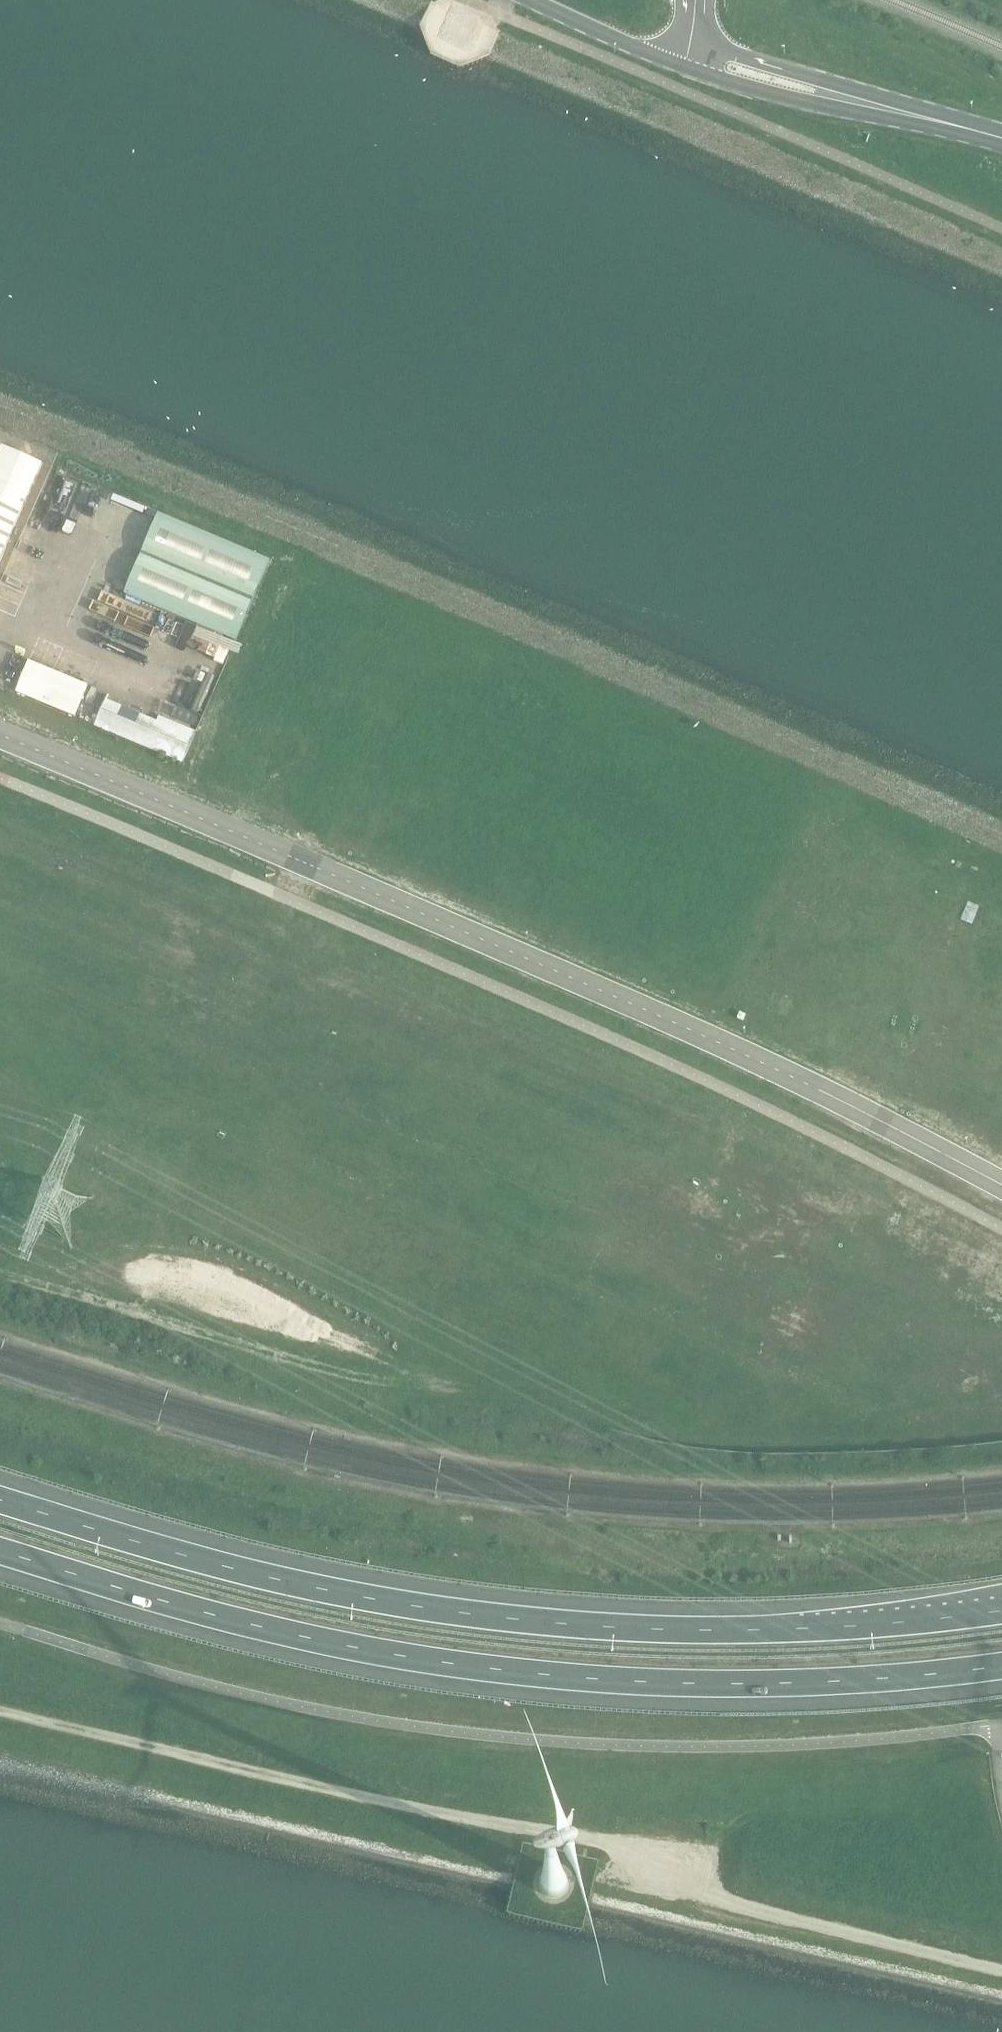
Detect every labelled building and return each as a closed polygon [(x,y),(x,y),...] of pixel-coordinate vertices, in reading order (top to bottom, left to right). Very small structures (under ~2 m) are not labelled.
[(42,464),(2,447),(0,450),(0,559),(42,464)] [(160,511),(125,593),(237,640),(273,559),(160,511)] [(77,714),(90,683),(29,658),(16,689),(77,714)] [(108,693),(94,726),(182,762),(197,731),(108,693)]
